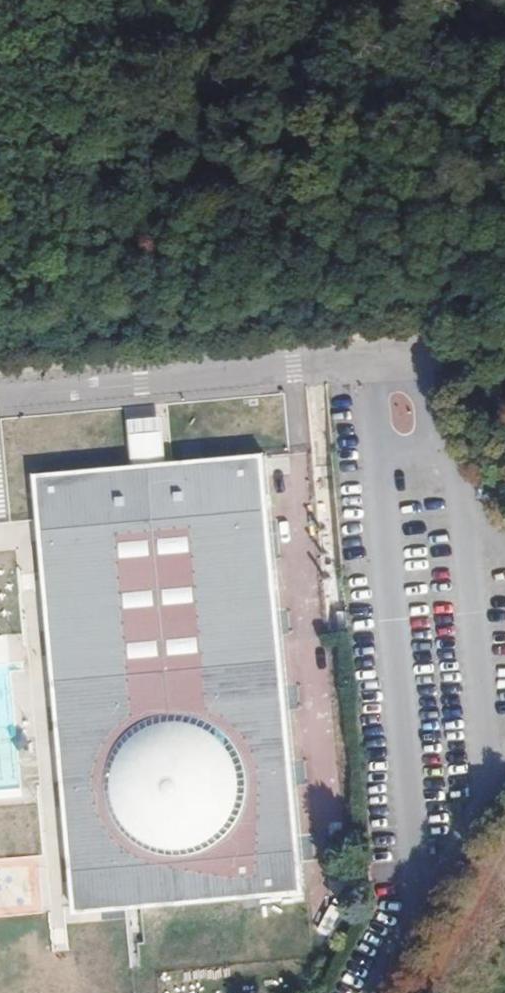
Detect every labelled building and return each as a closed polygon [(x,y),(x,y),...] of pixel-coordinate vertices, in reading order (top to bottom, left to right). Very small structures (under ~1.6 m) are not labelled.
[(123,434),(127,471),(173,466),(169,430),(123,434)] [(127,471),(48,478),(90,919),(310,898),(268,457),(173,466),(127,471)] [(20,524),(0,526),(0,559),(23,557),(20,524)]
